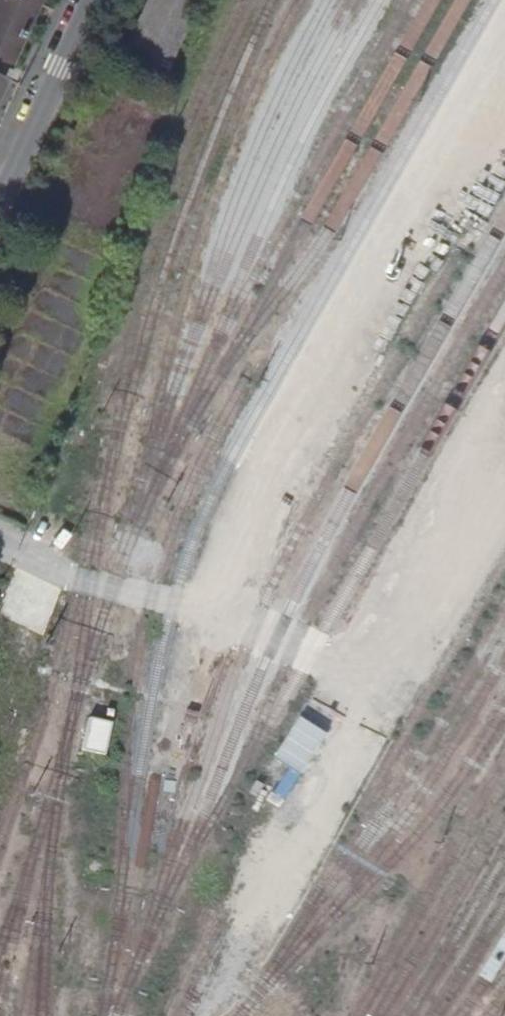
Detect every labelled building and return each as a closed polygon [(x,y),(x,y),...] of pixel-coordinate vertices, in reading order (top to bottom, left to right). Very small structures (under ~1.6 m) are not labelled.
[(10,66),(41,0),(0,0),(0,61),(10,66)] [(120,56),(170,78),(184,48),(177,45),(198,0),(145,0),(120,56)] [(62,543),(50,535),(44,543),(56,552),(62,543)] [(111,723),(88,718),(80,751),(103,757),(111,723)]
